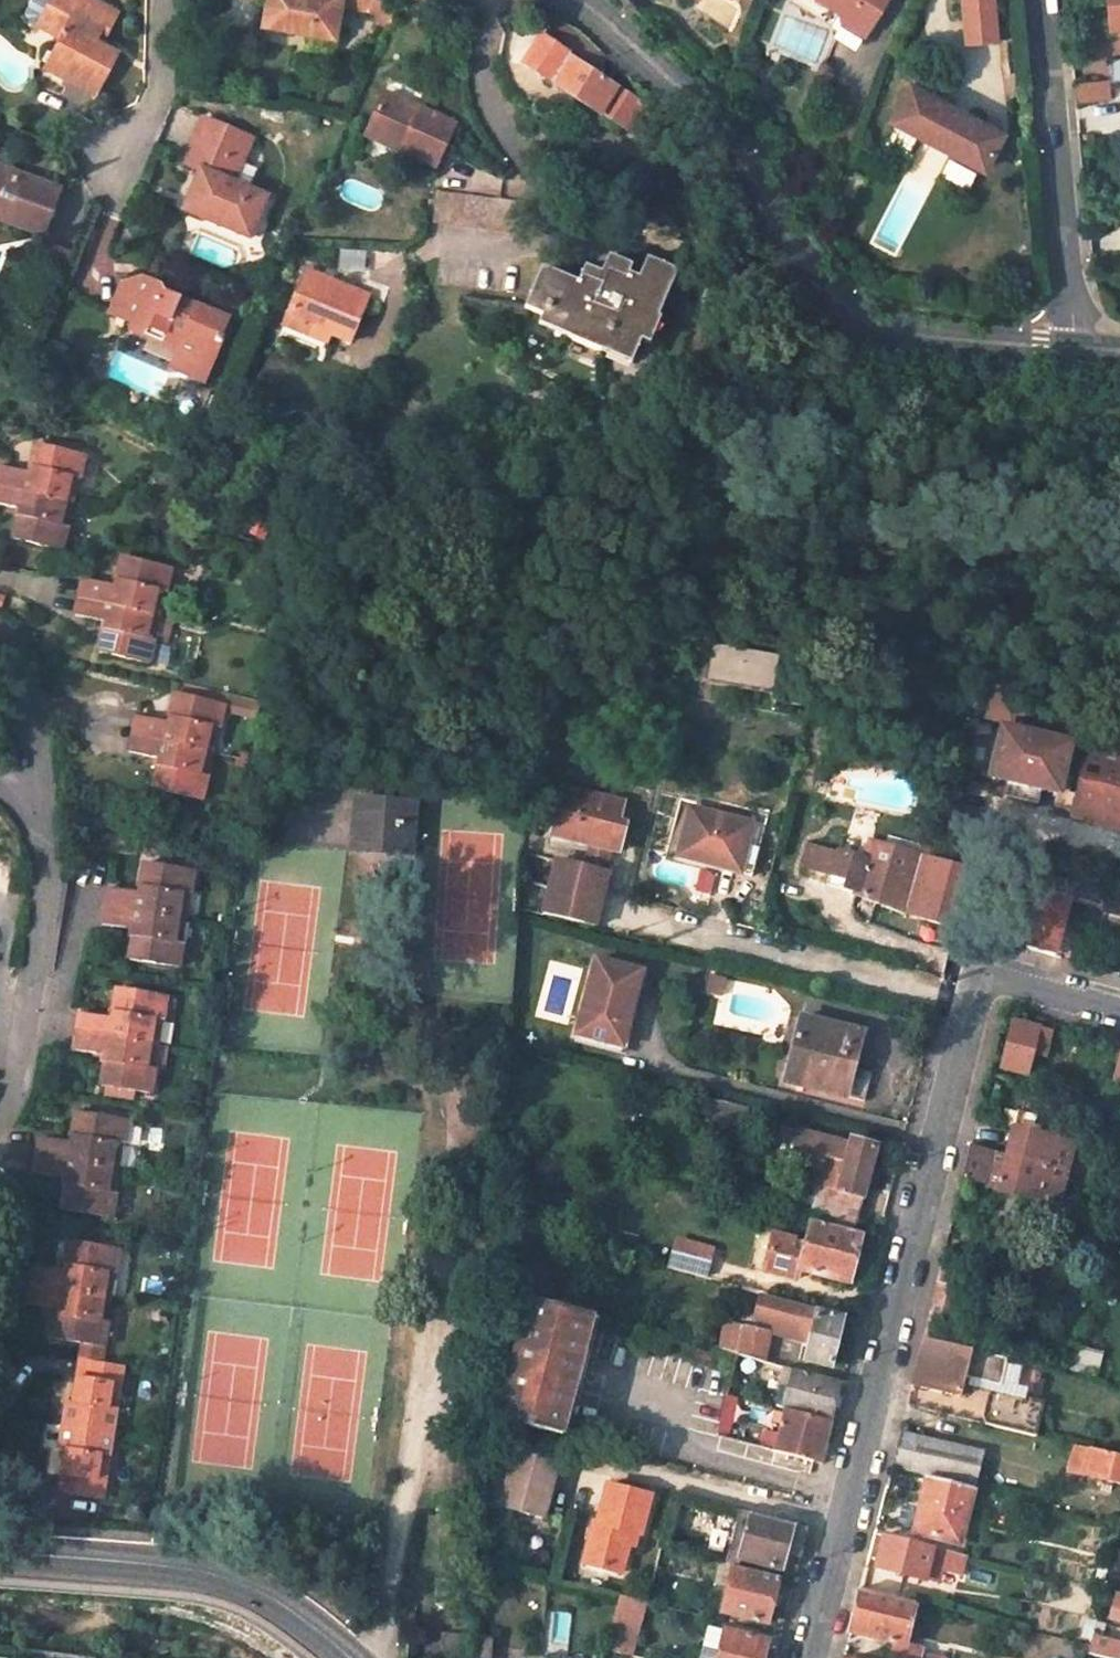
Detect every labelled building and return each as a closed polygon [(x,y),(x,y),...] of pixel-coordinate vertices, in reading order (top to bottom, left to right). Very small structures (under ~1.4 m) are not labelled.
[(112,9),(94,0),(61,0),(60,2),(55,0),(52,0),(39,25),(62,37),(48,66),(97,92),(119,49),(104,41),(98,38),(112,9)] [(267,9),(336,28),(344,0),(269,0),(267,9)] [(368,3),(393,22),(399,9),(387,0),(355,0),(368,3)] [(842,20),(863,34),(885,0),(820,0),(842,20)] [(965,46),(995,43),(991,0),(960,0),(965,46)] [(1110,24),(1119,23),(1119,0),(1108,0),(1110,24)] [(104,41),(118,12),(112,9),(98,38),(104,41)] [(557,46),(561,40),(553,34),(549,40),(540,34),(522,63),(600,113),(601,111),(637,133),(655,105),(638,94),(636,97),(557,46)] [(1108,58),(1110,78),(1119,77),(1119,57),(1108,58)] [(1105,81),(1077,83),(1078,97),(1106,94),(1105,81)] [(908,84),(889,119),(913,132),(916,126),(931,134),(928,139),(943,147),(947,141),(961,149),(958,155),(983,167),(1002,133),(964,113),(961,118),(951,112),(953,107),(908,84)] [(389,88),(371,126),(405,142),(403,148),(437,164),(458,120),(389,88)] [(251,136),(202,117),(184,164),(201,170),(192,190),(203,195),(208,205),(204,215),(250,234),(267,193),(233,180),(251,136)] [(371,126),(369,132),(403,148),(405,142),(371,126)] [(916,126),(913,132),(928,139),(931,134),(916,126)] [(947,141),(943,147),(958,155),(961,149),(947,141)] [(1,214),(4,223),(37,234),(52,191),(14,176),(7,178),(0,163),(0,214),(1,214)] [(523,230),(527,199),(439,188),(436,219),(523,230)] [(203,195),(192,190),(185,208),(204,215),(208,205),(203,195)] [(600,344),(631,360),(650,320),(658,324),(681,277),(653,262),(642,283),(630,276),(635,268),(613,257),(603,275),(588,266),(580,282),(544,265),(524,307),(569,328),(564,337),(595,354),(600,344)] [(370,291),(308,265),(289,313),(331,329),(351,337),(370,291)] [(144,327),(178,343),(177,346),(209,360),(222,332),(219,331),(227,314),(178,293),(175,299),(162,293),(165,287),(159,278),(140,269),(136,279),(122,274),(109,304),(147,322),(144,327)] [(162,293),(175,299),(178,293),(165,287),(162,293)] [(327,338),(331,329),(289,313),(285,322),(327,338)] [(209,360),(177,346),(170,361),(202,375),(209,360)] [(1,469),(0,473),(0,487),(68,504),(74,479),(83,482),(89,456),(42,445),(34,476),(1,469)] [(68,504),(77,506),(83,482),(74,479),(68,504)] [(0,487),(0,507),(24,512),(18,540),(66,552),(72,528),(62,525),(68,504),(0,487)] [(68,504),(62,525),(72,528),(77,506),(68,504)] [(128,559),(121,589),(96,583),(89,581),(85,600),(154,616),(159,595),(168,597),(174,569),(128,559)] [(159,595),(154,616),(163,618),(168,597),(159,595)] [(154,616),(85,600),(80,617),(112,624),(105,656),(152,667),(158,642),(149,640),(154,616)] [(163,618),(154,616),(149,640),(158,642),(163,618)] [(712,640),(704,671),(770,688),(777,657),(712,640)] [(1008,724),(1018,715),(1023,694),(993,687),(985,719),(1008,724)] [(215,728),(225,729),(230,703),(182,694),(176,725),(151,720),(141,719),(138,737),(211,751),(215,728)] [(215,728),(211,751),(220,753),(225,729),(215,728)] [(991,776),(1054,790),(1067,742),(1002,728),(991,776)] [(211,751),(138,737),(135,753),(169,760),(164,791),(211,801),(216,777),(206,775),(211,751)] [(1087,742),(1075,795),(1069,818),(1069,820),(1119,832),(1119,750),(1087,742)] [(216,777),(220,753),(211,751),(206,775),(216,777)] [(622,833),(614,830),(621,803),(565,788),(551,834),(590,845),(610,851),(617,853),(622,833)] [(1069,818),(1075,795),(1054,790),(1049,813),(1069,818)] [(409,807),(359,803),(356,843),(405,846),(409,807)] [(629,806),(621,803),(614,830),(622,833),(629,806)] [(688,808),(678,847),(692,851),(690,859),(752,874),(765,827),(688,808)] [(920,854),(869,839),(864,859),(838,852),(829,883),(855,890),(855,891),(905,912),(951,924),(968,859),(923,845),(920,854)] [(829,883),(838,852),(806,844),(798,875),(829,883)] [(610,851),(590,845),(585,868),(604,872),(610,851)] [(678,847),(675,855),(690,859),(692,851),(678,847)] [(1111,876),(1118,878),(1119,873),(1119,858),(1116,857),(1111,876)] [(147,894),(121,889),(112,888),(109,906),(182,919),(186,895),(196,896),(200,870),(153,862),(147,894)] [(585,868),(556,862),(545,916),(596,928),(608,873),(604,872),(585,868)] [(1041,890),(1028,886),(1025,899),(1036,902),(1035,908),(1026,906),(1023,909),(1021,917),(1022,925),(1029,927),(1023,947),(1052,955),(1068,898),(1065,897),(1065,882),(1049,878),(1041,890)] [(1105,886),(1098,907),(1113,912),(1119,890),(1105,886)] [(188,944),(178,942),(182,919),(109,906),(106,924),(115,926),(141,930),(136,960),(183,968),(188,944)] [(620,1044),(639,969),(592,958),(573,1032),(620,1044)] [(724,977),(709,973),(705,991),(720,995),(724,977)] [(168,1021),(173,994),(123,987),(119,1017),(83,1013),(80,1031),(155,1043),(159,1020),(168,1021)] [(164,1044),(168,1021),(159,1020),(155,1043),(164,1044)] [(818,1020),(803,1084),(863,1098),(869,1070),(852,1066),(860,1031),(818,1020)] [(1050,1031),(1013,1022),(1001,1069),(1026,1075),(1031,1053),(1043,1057),(1050,1031)] [(157,1092),(160,1069),(151,1068),(155,1043),(80,1031),(78,1049),(113,1054),(108,1085),(157,1092)] [(486,1035),(469,1032),(467,1043),(484,1046),(486,1035)] [(160,1069),(164,1044),(155,1043),(151,1068),(160,1069)] [(748,1107),(699,1095),(695,1114),(743,1126),(748,1107)] [(132,1117),(84,1110),(80,1142),(44,1136),(41,1154),(115,1166),(118,1141),(129,1143),(132,1117)] [(1017,1111),(1013,1128),(1056,1139),(1058,1129),(1034,1123),(1036,1116),(1017,1111)] [(1071,1142),(1056,1139),(1013,1128),(1006,1156),(969,1147),(961,1179),(998,1189),(998,1190),(1055,1205),(1071,1142)] [(809,1219),(854,1230),(865,1184),(875,1186),(881,1162),(871,1159),(875,1143),(851,1136),(849,1143),(798,1130),(793,1152),(821,1160),(813,1196),(785,1188),(779,1212),(809,1219)] [(129,1143),(118,1141),(115,1166),(125,1167),(129,1143)] [(112,1190),(115,1166),(41,1154),(38,1172),(74,1177),(69,1208),(118,1216),(122,1191),(112,1190)] [(125,1167),(115,1166),(112,1190),(122,1191),(125,1167)] [(854,1230),(809,1219),(803,1240),(770,1233),(762,1269),(796,1277),(798,1268),(849,1281),(861,1232),(854,1230)] [(31,1284),(105,1297),(109,1273),(120,1274),(124,1248),(76,1240),(70,1272),(34,1266),(31,1284)] [(672,1240),(670,1251),(708,1260),(710,1249),(672,1240)] [(670,1251),(666,1268),(704,1277),(708,1260),(670,1251)] [(930,1307),(922,1339),(946,1345),(960,1289),(948,1285),(951,1268),(940,1266),(930,1307)] [(115,1298),(120,1274),(109,1273),(105,1297),(115,1298)] [(59,1340),(85,1344),(107,1347),(111,1322),(101,1320),(105,1297),(31,1284),(28,1302),(64,1308),(59,1340)] [(819,1305),(760,1291),(754,1319),(772,1323),(799,1329),(797,1338),(810,1341),(806,1359),(830,1366),(842,1317),(818,1311),(819,1305)] [(111,1322),(115,1298),(105,1297),(101,1320),(111,1322)] [(528,1301),(499,1421),(564,1437),(593,1317),(528,1301)] [(799,1329),(772,1323),(770,1332),(797,1338),(799,1329)] [(763,1359),(770,1332),(745,1326),(738,1353),(763,1359)] [(969,1350),(946,1345),(922,1339),(915,1371),(911,1384),(958,1395),(961,1382),(969,1350)] [(103,1364),(107,1347),(85,1344),(82,1360),(103,1364)] [(990,1390),(1041,1403),(1048,1370),(969,1350),(961,1382),(990,1390)] [(1096,1359),(1066,1352),(1061,1373),(1091,1380),(1096,1359)] [(103,1364),(82,1360),(75,1402),(68,1402),(64,1425),(115,1432),(119,1409),(108,1407),(112,1384),(123,1386),(127,1368),(103,1364)] [(839,1378),(786,1364),(781,1384),(789,1386),(783,1407),(787,1408),(829,1418),(839,1378)] [(123,1388),(123,1386),(112,1384),(108,1407),(119,1409),(123,1388)] [(1041,1403),(990,1390),(983,1420),(1035,1433),(1041,1403)] [(829,1418),(787,1408),(777,1449),(815,1460),(820,1439),(824,1440),(829,1418)] [(110,1455),(115,1432),(64,1425),(60,1447),(67,1448),(59,1492),(102,1500),(106,1479),(95,1477),(99,1453),(110,1455)] [(982,1451),(900,1430),(891,1467),(930,1476),(935,1477),(936,1473),(974,1484),(982,1451)] [(1072,1442),(1066,1468),(1119,1481),(1119,1453),(1072,1442)] [(515,1447),(500,1507),(544,1518),(554,1477),(544,1475),(549,1456),(515,1447)] [(106,1479),(110,1455),(99,1453),(95,1477),(106,1479)] [(554,1477),(558,1458),(549,1456),(544,1475),(554,1477)] [(935,1477),(930,1476),(916,1532),(953,1542),(963,1505),(970,1507),(975,1487),(935,1477)] [(642,1535),(652,1495),(608,1484),(597,1522),(594,1522),(584,1561),(622,1572),(629,1544),(632,1533),(638,1534),(642,1535)] [(963,1505),(953,1542),(961,1544),(970,1507),(963,1505)] [(810,1527),(740,1509),(733,1536),(745,1539),(741,1557),(782,1567),(787,1549),(803,1553),(810,1527)] [(629,1544),(635,1546),(638,1534),(632,1533),(629,1544)] [(887,1533),(879,1564),(926,1577),(934,1545),(887,1533)] [(968,1553),(934,1545),(926,1577),(941,1581),(944,1568),(962,1573),(968,1553)] [(780,1576),(736,1565),(725,1610),(768,1621),(780,1576)] [(856,1612),(852,1629),(908,1643),(919,1602),(862,1588),(856,1612)] [(1116,1589),(1109,1615),(1119,1617),(1119,1590),(1116,1589)] [(633,1631),(643,1600),(617,1594),(601,1647),(617,1651),(625,1629),(633,1631)] [(412,1628),(410,1657),(460,1657),(462,1632),(412,1628)] [(726,1630),(719,1657),(763,1657),(768,1641),(726,1630)] [(465,1632),(463,1657),(482,1657),(484,1634),(465,1632)] [(1089,1651),(1118,1657),(1119,1657),(1119,1640),(1093,1633),(1089,1651)] [(896,1648),(893,1657),(938,1657),(896,1648)]
